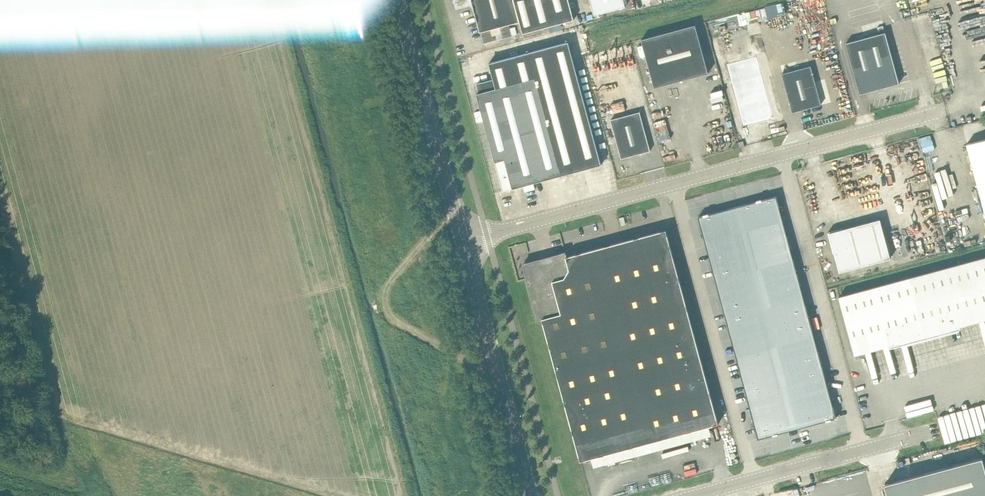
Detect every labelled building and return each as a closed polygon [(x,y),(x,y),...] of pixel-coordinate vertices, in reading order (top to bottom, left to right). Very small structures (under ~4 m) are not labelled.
[(456,9),(473,4),(483,43),(494,41),(492,36),(502,33),(503,38),(508,37),(505,25),(520,21),(514,0),(454,0),(456,9)] [(520,21),(523,32),(574,19),(569,0),(514,0),(520,21)] [(593,15),(625,7),(623,0),(589,0),(593,15)] [(655,87),(709,73),(695,24),(641,39),(655,87)] [(860,94),(899,83),(885,32),(846,43),(860,94)] [(837,36),(839,48),(845,47),(842,35),(837,36)] [(477,94),(503,191),(602,164),(568,41),(489,63),(493,79),(477,83),(479,93),(477,94)] [(773,117),(756,58),(728,66),(744,125),(773,117)] [(792,112),(821,105),(811,66),(782,73),(792,112)] [(621,158),(650,151),(640,112),(611,120),(621,158)] [(967,144),(984,212),(984,139),(967,144)] [(623,164),(625,172),(634,171),(632,162),(623,164)] [(758,439),(837,418),(777,196),(698,217),(758,439)] [(890,258),(880,219),(842,229),(842,228),(828,232),(834,252),(840,272),(890,258)] [(719,423),(669,239),(666,229),(567,256),(565,252),(523,264),(538,320),(542,319),(581,461),(660,439),(663,449),(682,443),(680,434),(719,423)] [(952,243),(934,249),(936,254),(954,247),(952,243)] [(984,319),(984,257),(839,297),(855,355),(984,319)] [(814,265),(812,260),(805,262),(808,268),(814,265)] [(818,281),(811,283),(817,303),(823,301),(818,281)] [(885,484),(888,495),(984,495),(984,464),(983,458),(982,458),(885,484)]
